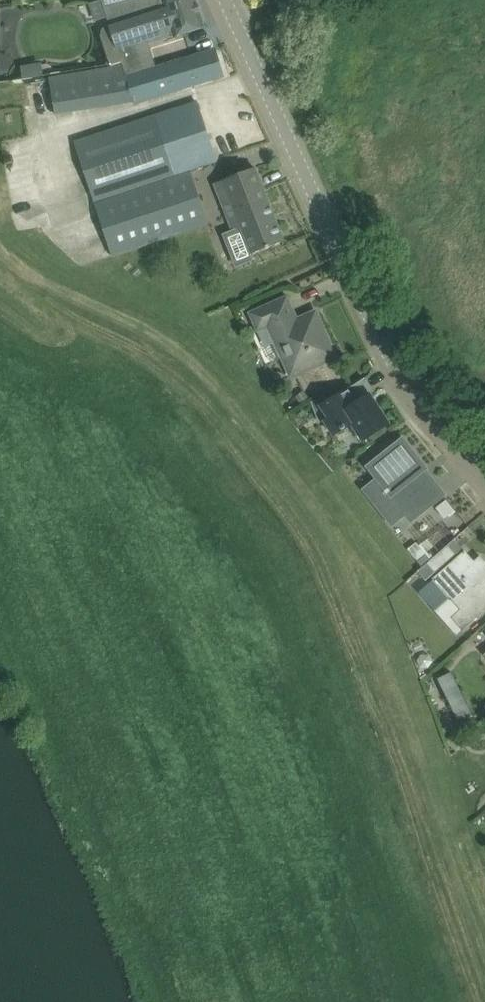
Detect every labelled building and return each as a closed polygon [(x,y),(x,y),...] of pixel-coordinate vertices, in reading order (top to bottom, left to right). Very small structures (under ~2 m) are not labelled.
[(104,4),(106,11),(111,24),(106,26),(104,28),(102,30),(102,34),(111,64),(123,62),(126,71),(155,63),(147,39),(172,31),(174,35),(205,27),(196,0),(103,0),(104,4)] [(155,63),(126,71),(135,102),(135,103),(221,77),(220,76),(221,66),(219,59),(213,51),(212,50),(156,68),(155,63)] [(55,116),(135,102),(126,71),(123,62),(112,66),(111,65),(49,76),(50,86),(55,116)] [(197,102),(73,145),(114,258),(208,224),(189,170),(217,161),(197,102)] [(244,229),(254,253),(284,241),(258,174),(255,167),(213,184),(233,234),(244,229)] [(269,327),(291,376),(335,356),(320,321),(313,324),(308,315),(297,320),(294,315),(295,314),(287,296),(249,313),(257,332),(269,327)] [(352,424),(363,441),(389,424),(370,394),(359,401),(350,387),(321,406),(328,418),(324,420),(334,436),(352,424)] [(303,405),(310,399),(304,391),(297,397),(303,405)] [(425,468),(403,440),(368,467),(379,480),(368,489),(394,521),(405,513),(411,520),(443,495),(424,469),(425,468)] [(455,510),(446,500),(435,509),(444,519),(455,510)] [(448,545),(427,564),(435,572),(456,554),(448,545)] [(484,589),(484,567),(481,570),(465,552),(434,579),(460,610),(468,624),(484,610),(484,595),(482,591),(484,589)] [(472,722),(449,669),(431,677),(454,730),(472,722)] [(465,729),(454,735),(459,743),(469,737),(465,729)]
